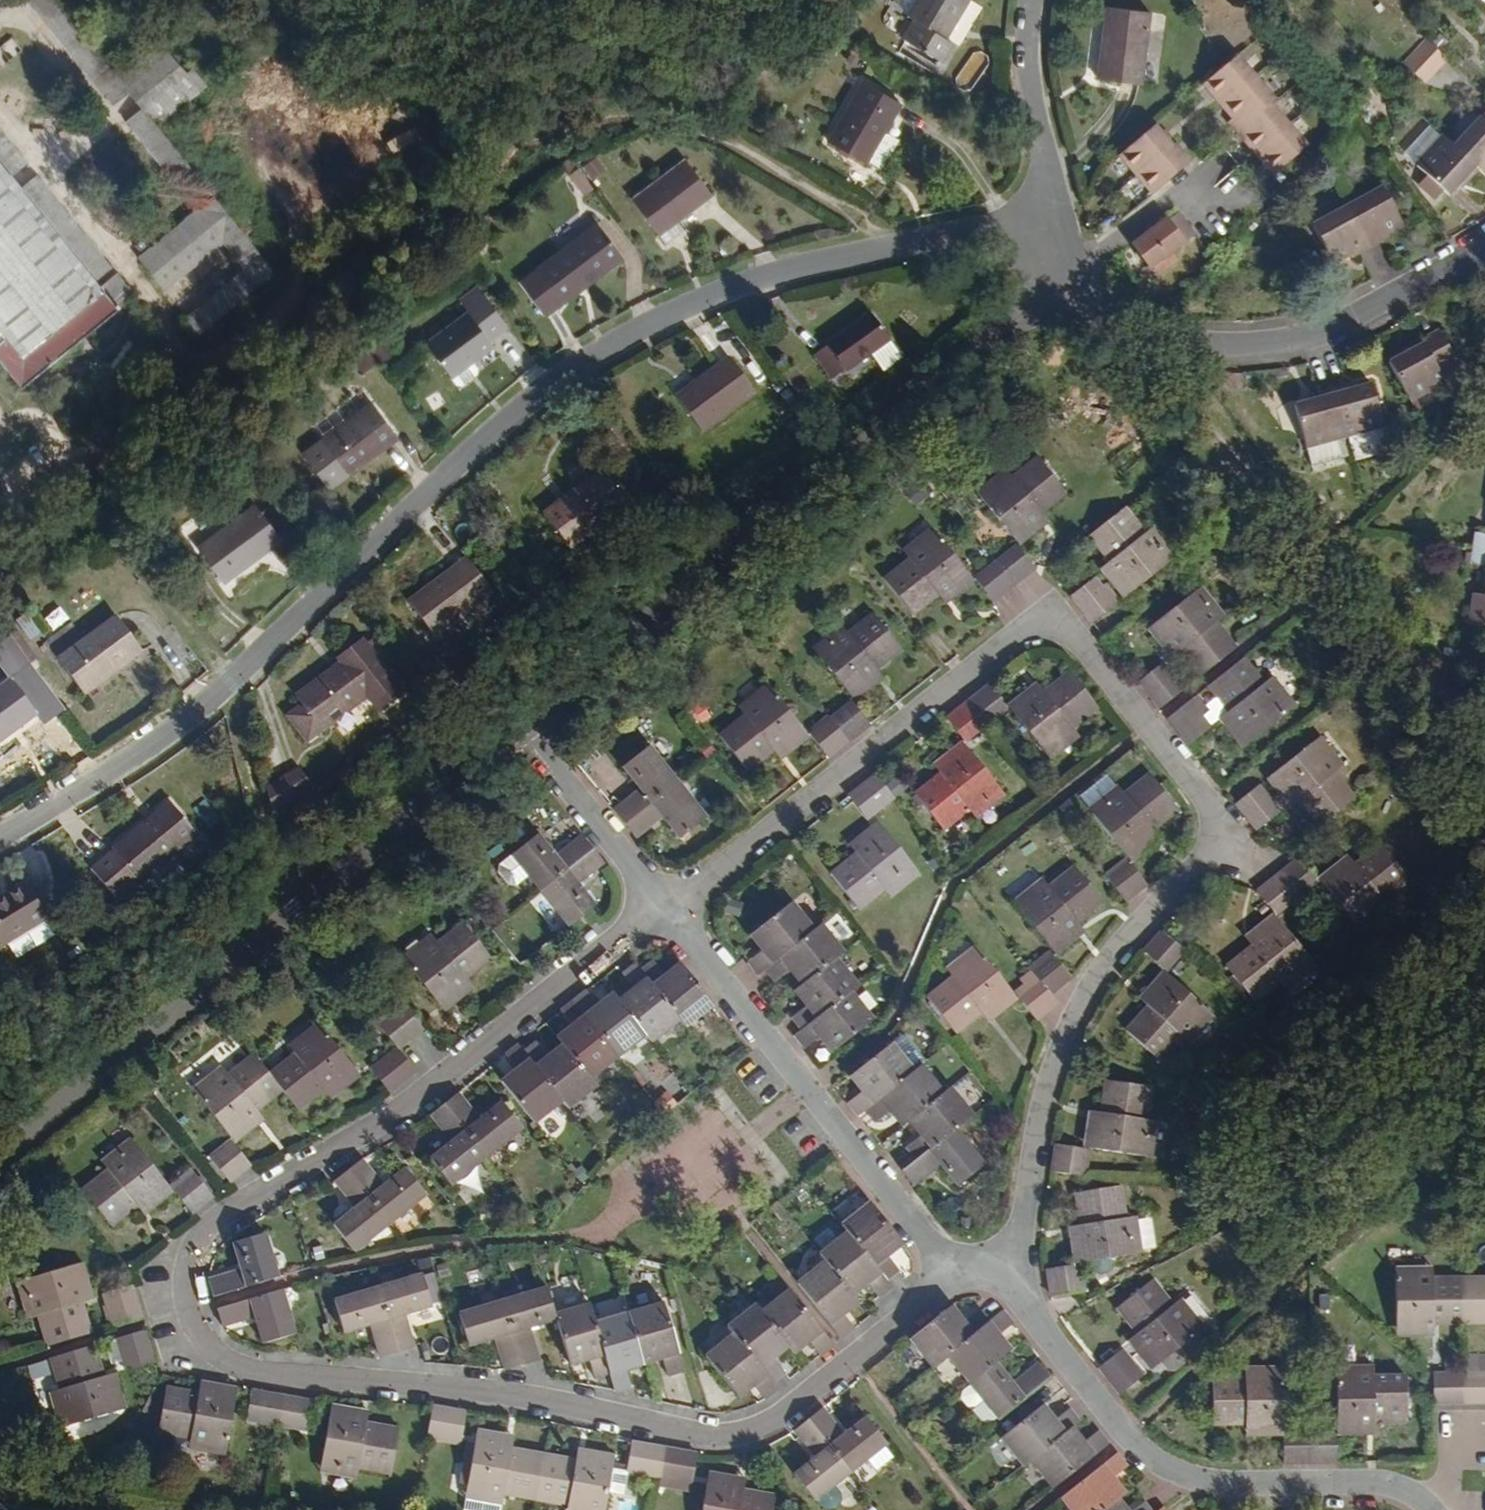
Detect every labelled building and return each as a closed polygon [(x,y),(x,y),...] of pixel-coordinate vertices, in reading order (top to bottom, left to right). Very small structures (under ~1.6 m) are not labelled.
[(20,0),(0,0),(0,16),(20,0)] [(116,104),(131,93),(144,108),(130,122),(199,207),(137,260),(160,290),(225,240),(249,269),(186,320),(199,334),(277,269),(162,130),(210,90),(193,72),(186,73),(164,42),(119,78),(56,0),(29,0),(116,104)] [(970,4),(964,0),(921,0),(910,18),(913,21),(900,45),(936,69),(950,48),(947,42),(970,4)] [(1148,89),(1155,15),(1111,10),(1104,84),(1148,89)] [(0,46),(0,69),(22,51),(10,37),(0,46)] [(1447,59),(1427,40),(1405,63),(1425,82),(1447,59)] [(1276,96),(1236,53),(1203,84),(1231,114),(1226,118),(1274,170),(1307,140),(1270,101),(1276,96)] [(898,114),(859,87),(823,148),(873,179),(891,152),(880,142),(898,114)] [(1482,93),(1472,105),(1484,117),(1484,95),(1482,93)] [(1480,169),(1484,163),(1484,117),(1472,105),(1444,137),(1468,158),(1480,169)] [(17,175),(32,163),(0,125),(0,154),(17,175)] [(1154,126),(1119,158),(1152,193),(1186,162),(1154,126)] [(1454,174),(1468,158),(1444,137),(1433,126),(1407,156),(1421,170),(1435,184),(1438,186),(1451,171),(1454,174)] [(387,155),(422,141),(417,129),(382,143),(387,155)] [(0,154),(0,337),(2,339),(0,341),(0,351),(28,384),(127,306),(121,299),(26,185),(17,175),(0,154)] [(590,179),(605,174),(599,157),(584,162),(590,179)] [(712,202),(687,165),(630,200),(656,239),(712,202)] [(583,166),(570,172),(580,197),(594,191),(583,166)] [(1426,194),(1435,184),(1421,170),(1413,180),(1426,194)] [(38,175),(26,185),(121,299),(134,289),(38,175)] [(1349,205),(1373,247),(1392,236),(1389,230),(1405,220),(1385,185),(1349,205)] [(1358,256),(1373,247),(1349,205),(1317,224),(1336,258),(1354,248),(1358,256)] [(1190,228),(1177,212),(1132,250),(1149,273),(1184,244),(1180,238),(1190,228)] [(621,257),(597,223),(523,281),(544,314),(621,257)] [(509,330),(479,291),(461,303),(465,311),(421,342),(444,373),(445,377),(449,382),(453,380),(457,389),(464,388),(475,382),(479,376),(478,372),(473,364),(494,348),(491,343),(509,330)] [(908,346),(884,311),(797,376),(821,410),(908,346)] [(1396,355),(1375,366),(1397,402),(1434,383),(1428,371),(1444,361),(1429,330),(1395,349),(1396,355)] [(378,361),(360,335),(344,347),(363,371),(378,361)] [(752,403),(727,367),(674,406),(697,440),(752,403)] [(1339,385),(1319,390),(1332,436),(1368,427),(1359,390),(1340,392),(1339,385)] [(1332,436),(1319,390),(1302,395),(1303,403),(1283,409),(1299,462),(1337,453),(1332,436)] [(396,437),(372,402),(304,450),(328,485),(396,437)] [(1040,498),(1044,502),(1068,482),(1042,449),(1016,468),(1013,466),(984,489),(1014,524),(1040,498)] [(984,489),(1013,466),(1009,459),(978,482),(984,489)] [(633,501),(608,466),(540,518),(564,553),(633,501)] [(1480,472),(1476,502),(1484,504),(1484,473),(1480,472)] [(1014,524),(1022,534),(1049,510),(1044,502),(1040,498),(1014,524)] [(1144,521),(1126,498),(1091,525),(1110,549),(1117,545),(1122,552),(1118,559),(1135,581),(1171,550),(1149,519),(1144,521)] [(277,545),(252,507),(196,548),(221,586),(277,545)] [(1155,515),(1149,519),(1171,550),(1177,545),(1155,515)] [(1484,548),(1484,516),(1482,528),(1461,525),(1460,544),(1484,548)] [(906,540),(911,549),(941,525),(935,518),(906,540)] [(915,604),(939,586),(967,558),(941,525),(911,549),(887,569),(915,604)] [(1022,534),(996,552),(1014,576),(1038,557),(1022,534)] [(1462,622),(1484,624),(1484,548),(1460,544),(1459,558),(1479,561),(1476,589),(1462,589),(1458,620),(1462,622)] [(1117,545),(1110,549),(1104,557),(1129,587),(1135,581),(1118,559),(1122,552),(1117,545)] [(1014,576),(996,552),(974,568),(993,593),(1014,576)] [(946,592),(974,568),(967,558),(939,586),(946,592)] [(488,596),(465,561),(409,604),(431,637),(488,596)] [(1075,591),(1093,614),(1116,596),(1099,573),(1075,591)] [(1198,581),(1219,609),(1225,605),(1203,577),(1198,581)] [(1205,667),(1239,639),(1217,611),(1219,609),(1198,581),(1160,611),(1178,634),(1171,641),(1175,646),(1184,641),(1205,667)] [(847,680),(877,657),(900,637),(876,605),(850,624),(848,621),(821,646),(847,680)] [(1153,616),(1171,641),(1178,634),(1160,611),(1153,616)] [(821,646),(848,621),(842,614),(814,637),(821,646)] [(141,650),(115,615),(57,658),(81,695),(141,650)] [(13,680),(40,658),(18,630),(0,644),(0,664),(13,680)] [(1267,673),(1246,648),(1212,675),(1231,699),(1236,695),(1241,703),(1237,708),(1256,732),(1293,702),(1269,671),(1267,673)] [(400,703),(359,650),(295,697),(300,708),(280,724),(301,750),(362,705),(376,721),(400,703)] [(847,680),(853,688),(880,667),(877,657),(847,680)] [(1165,660),(1143,678),(1162,701),(1184,684),(1165,660)] [(1049,684),(1018,707),(1046,741),(1076,720),(1075,717),(1097,697),(1071,663),(1046,682),(1049,684)] [(1276,667),(1269,671),(1293,702),(1299,697),(1276,667)] [(739,694),(745,702),(775,680),(768,672),(739,694)] [(992,674),(969,691),(988,716),(1010,698),(992,674)] [(1040,675),(1010,698),(1018,707),(1049,684),(1046,682),(1040,675)] [(11,679),(0,687),(0,739),(36,715),(11,679)] [(747,758),(772,740),(802,715),(775,680),(745,702),(720,725),(747,758)] [(969,691),(944,710),(964,736),(988,716),(969,691)] [(1168,709),(1186,732),(1207,713),(1191,692),(1168,709)] [(1236,695),(1231,699),(1224,708),(1248,738),(1256,732),(1237,708),(1241,703),(1236,695)] [(851,699),(832,713),(850,738),(869,724),(851,699)] [(802,715),(772,740),(780,747),(809,724),(802,715)] [(830,715),(810,730),(829,755),(848,740),(830,715)] [(1076,720),(1046,741),(1051,748),(1080,727),(1076,720)] [(1317,734),(1342,764),(1348,759),(1324,729),(1317,734)] [(1324,817),(1358,790),(1339,767),(1342,764),(1317,734),(1283,762),(1297,783),(1305,780),(1309,785),(1303,791),(1324,817)] [(969,742),(964,736),(936,757),(939,766),(943,769),(948,764),(946,757),(969,742)] [(639,774),(614,797),(624,810),(677,770),(652,737),(627,756),(639,774)] [(943,769),(939,766),(916,783),(942,818),(966,799),(969,802),(998,778),(969,742),(946,757),(948,764),(943,769)] [(1297,795),(1303,791),(1309,785),(1305,780),(1297,783),(1283,762),(1276,769),(1297,795)] [(1126,842),(1155,820),(1179,800),(1151,767),(1125,786),(1123,784),(1098,807),(1126,842)] [(677,770),(624,810),(636,825),(663,807),(676,825),(704,806),(677,770)] [(293,772),(283,779),(298,799),(306,792),(293,772)] [(875,773),(848,795),(869,821),(895,799),(875,773)] [(1098,807),(1123,784),(1118,777),(1092,800),(1098,807)] [(998,778),(969,802),(973,808),(1003,784),(998,778)] [(283,779),(263,793),(268,822),(298,799),(283,779)] [(1262,779),(1238,797),(1255,819),(1278,800),(1262,779)] [(191,845),(166,809),(89,874),(116,908),(191,845)] [(1126,842),(1132,850),(1160,828),(1155,820),(1126,842)] [(849,845),(856,853),(860,858),(867,852),(864,848),(886,831),(878,821),(849,845)] [(592,839),(580,823),(551,846),(537,827),(511,846),(538,880),(592,839)] [(860,858),(856,853),(831,874),(859,907),(883,888),(891,898),(921,873),(886,831),(864,848),(867,852),(860,858)] [(592,839),(538,880),(566,916),(590,896),(574,875),(600,850),(592,839)] [(1357,862),(1328,883),(1356,918),(1387,895),(1387,894),(1409,874),(1382,839),(1358,858),(1357,862)] [(1278,867),(1300,892),(1321,874),(1302,849),(1278,867)] [(1132,850),(1106,870),(1128,899),(1152,875),(1132,850)] [(1351,850),(1321,874),(1328,883),(1357,862),(1358,858),(1351,850)] [(1048,939),(1080,915),(1102,896),(1077,862),(1052,881),(1050,878),(1020,902),(1048,939)] [(1276,911),(1300,892),(1278,867),(1256,882),(1276,911)] [(1020,902),(1050,878),(1044,872),(1015,895),(1020,902)] [(30,910),(19,890),(0,902),(0,950),(39,927),(38,924),(30,910)] [(1387,895),(1356,918),(1361,925),(1391,902),(1387,895)] [(750,955),(757,966),(765,960),(773,953),(813,923),(792,897),(759,921),(769,938),(762,943),(750,955)] [(39,904),(30,910),(38,924),(46,916),(39,904)] [(1282,918),(1276,911),(1247,932),(1253,941),(1256,945),(1275,934),(1270,927),(1282,918)] [(1048,939),(1054,947),(1084,924),(1080,915),(1048,939)] [(790,962),(801,978),(802,977),(836,951),(843,945),(820,917),(813,923),(773,953),(782,968),(790,962)] [(1256,945),(1253,941),(1227,962),(1256,995),(1282,976),(1283,978),(1311,955),(1282,918),(1270,927),(1275,934),(1256,945)] [(403,960),(433,997),(456,982),(452,974),(457,970),(462,976),(487,955),(461,920),(433,940),(430,938),(403,960)] [(752,927),(762,943),(769,938),(759,921),(752,927)] [(1167,970),(1186,948),(1163,927),(1143,950),(1167,970)] [(398,954),(403,960),(430,938),(425,932),(398,954)] [(948,963),(952,970),(982,946),(978,941),(948,963)] [(957,1028),(982,1007),(979,1002),(989,999),(991,1002),(1011,984),(982,946),(952,970),(954,972),(929,991),(957,1028)] [(1054,947),(1032,964),(1039,973),(1057,996),(1059,999),(1074,974),(1054,947)] [(792,1011),(800,1022),(849,985),(858,979),(836,951),(802,977),(814,994),(807,1000),(792,1011)] [(627,974),(641,961),(634,952),(621,965),(627,974)] [(773,953),(765,960),(774,974),(782,968),(773,953)] [(684,1019),(710,995),(680,954),(662,967),(652,956),(642,962),(678,1010),(684,1019)] [(1311,955),(1283,978),(1288,984),(1315,960),(1311,955)] [(643,1025),(649,1032),(678,1010),(642,962),(641,961),(627,974),(632,983),(637,994),(626,1002),(643,1025)] [(456,982),(433,997),(438,1004),(466,982),(462,976),(457,970),(452,974),(456,982)] [(1173,977),(1167,970),(1143,997),(1149,1005),(1152,1008),(1159,1001),(1157,997),(1173,977)] [(1057,996),(1039,973),(1017,991),(1035,1015),(1057,996)] [(801,978),(795,982),(807,1000),(814,994),(802,977),(801,978)] [(1152,1008),(1149,1005),(1129,1027),(1162,1056),(1185,1031),(1209,1008),(1173,977),(1157,997),(1159,1001),(1152,1008)] [(572,992),(615,1048),(643,1025),(626,1002),(618,992),(613,985),(595,997),(586,980),(572,992)] [(618,992),(626,1002),(637,994),(632,983),(618,992)] [(987,1014),(1017,991),(1011,984),(991,1002),(989,999),(979,1002),(982,1007),(987,1014)] [(800,1022),(794,1027),(805,1042),(819,1030),(825,1024),(832,1032),(842,1025),(848,1032),(872,1013),(849,985),(800,1022)] [(588,1070),(615,1048),(572,992),(560,1002),(572,1016),(578,1024),(562,1036),(588,1070)] [(396,998),(374,1015),(393,1039),(414,1022),(396,998)] [(1209,1008),(1185,1031),(1193,1038),(1215,1013),(1209,1008)] [(555,1028),(562,1036),(578,1024),(572,1016),(555,1028)] [(287,1040),(290,1048),(320,1023),(315,1017),(287,1040)] [(291,1050),(269,1068),(278,1080),(296,1103),(319,1084),(316,1079),(324,1074),(332,1078),(350,1060),(320,1023),(290,1048),(291,1050)] [(819,1030),(830,1046),(848,1032),(842,1025),(832,1032),(825,1024),(819,1030)] [(561,1092),(567,1100),(593,1077),(588,1070),(562,1036),(545,1049),(534,1035),(523,1044),(561,1092)] [(504,1081),(531,1115),(561,1092),(523,1044),(517,1036),(505,1044),(515,1062),(519,1068),(504,1081)] [(912,1065),(891,1037),(851,1068),(868,1097),(912,1065)] [(388,1081),(411,1063),(393,1039),(371,1058),(388,1081)] [(269,1068),(251,1045),(222,1066),(220,1064),(191,1086),(222,1125),(246,1107),(243,1101),(250,1097),(251,1100),(278,1080),(269,1068)] [(191,1086),(220,1064),(215,1056),(187,1080),(191,1086)] [(316,1079),(319,1084),(326,1091),(356,1067),(350,1060),(332,1078),(324,1074),(316,1079)] [(917,1061),(912,1065),(868,1097),(863,1102),(873,1116),(888,1104),(895,1096),(909,1113),(916,1107),(931,1096),(941,1088),(917,1061)] [(500,1075),(504,1081),(519,1068),(515,1062),(500,1075)] [(1103,1122),(1098,1143),(1145,1152),(1152,1116),(1149,1114),(1153,1083),(1110,1075),(1105,1105),(1096,1105),(1094,1117),(1103,1122)] [(951,1081),(941,1088),(931,1096),(935,1104),(924,1116),(930,1124),(921,1131),(918,1133),(927,1147),(956,1124),(973,1111),(951,1081)] [(440,1095),(482,1149),(516,1121),(498,1096),(478,1111),(456,1083),(440,1095)] [(663,1115),(679,1106),(670,1091),(654,1100),(663,1115)] [(449,1177),(482,1149),(440,1095),(428,1105),(448,1134),(428,1150),(449,1177)] [(888,1104),(901,1119),(909,1113),(895,1096),(888,1104)] [(935,1104),(931,1096),(916,1107),(924,1116),(935,1104)] [(222,1125),(228,1132),(257,1110),(251,1100),(250,1097),(243,1101),(246,1107),(222,1125)] [(916,1107),(909,1113),(921,1131),(930,1124),(924,1116),(916,1107)] [(1152,1116),(1145,1152),(1154,1153),(1160,1119),(1152,1116)] [(1094,1117),(1088,1142),(1098,1143),(1103,1122),(1094,1117)] [(919,1153),(903,1166),(913,1179),(942,1158),(958,1180),(983,1159),(956,1124),(927,1147),(919,1153)] [(95,1154),(99,1162),(128,1138),(122,1131),(95,1154)] [(205,1150),(225,1172),(246,1155),(228,1132),(205,1150)] [(910,1140),(919,1153),(927,1147),(918,1133),(910,1140)] [(1053,1164),(1083,1171),(1088,1142),(1057,1136),(1053,1164)] [(103,1219),(128,1199),(125,1193),(133,1187),(135,1189),(159,1175),(128,1138),(99,1162),(100,1164),(76,1185),(103,1219)] [(345,1165),(386,1217),(421,1188),(402,1164),(380,1180),(358,1152),(345,1165)] [(185,1206),(207,1187),(187,1165),(165,1182),(185,1206)] [(352,1244),(386,1217),(345,1165),(331,1176),(352,1203),(332,1221),(352,1244)] [(135,1207),(165,1182),(159,1175),(135,1189),(133,1187),(125,1193),(128,1199),(135,1207)] [(1074,1187),(1079,1218),(1086,1256),(1134,1247),(1125,1209),(1118,1178),(1074,1187)] [(885,1248),(898,1237),(868,1199),(841,1221),(845,1225),(881,1273),(884,1276),(895,1265),(885,1248)] [(1135,1209),(1125,1209),(1134,1247),(1143,1245),(1135,1209)] [(1086,1256),(1079,1218),(1071,1222),(1078,1258),(1086,1256)] [(868,1286),(881,1273),(845,1225),(818,1248),(823,1257),(843,1282),(857,1272),(862,1279),(868,1286)] [(210,1288),(275,1269),(263,1227),(234,1237),(239,1261),(207,1269),(210,1288)] [(71,1295),(74,1293),(84,1290),(74,1254),(64,1258),(72,1284),(69,1288),(71,1295)] [(838,1335),(850,1325),(841,1310),(835,1303),(849,1290),(843,1282),(823,1257),(796,1281),(838,1335)] [(33,1306),(43,1337),(83,1324),(74,1293),(71,1295),(69,1288),(72,1284),(64,1258),(20,1272),(29,1307),(33,1306)] [(1082,1286),(1078,1258),(1048,1265),(1054,1291),(1082,1286)] [(1466,1325),(1462,1273),(1433,1273),(1431,1270),(1395,1270),(1397,1325),(1434,1320),(1434,1325),(1466,1325)] [(21,1309),(29,1307),(20,1272),(12,1275),(21,1309)] [(376,1283),(392,1347),(409,1342),(401,1310),(427,1304),(420,1272),(376,1283)] [(849,1290),(862,1279),(857,1272),(843,1282),(849,1290)] [(888,1282),(884,1276),(881,1273),(868,1286),(875,1294),(888,1282)] [(1462,1273),(1466,1325),(1484,1326),(1484,1273),(1462,1273)] [(134,1309),(125,1278),(100,1290),(107,1317),(134,1309)] [(1120,1305),(1138,1330),(1140,1327),(1146,1334),(1143,1338),(1162,1361),(1165,1359),(1171,1367),(1178,1366),(1185,1361),(1185,1354),(1180,1347),(1201,1329),(1199,1327),(1175,1301),(1156,1279),(1120,1305)] [(501,1291),(520,1356),(536,1351),(527,1319),(550,1311),(549,1307),(542,1281),(501,1291)] [(291,1329),(278,1282),(212,1298),(219,1318),(252,1309),(259,1335),(291,1329)] [(374,1352),(394,1354),(392,1347),(376,1283),(333,1294),(341,1324),(366,1317),(374,1352)] [(785,1342),(801,1363),(816,1352),(806,1338),(801,1329),(812,1318),(787,1285),(759,1308),(780,1335),(785,1342)] [(841,1310),(855,1298),(849,1290),(835,1303),(841,1310)] [(501,1361),(520,1356),(501,1291),(459,1302),(466,1334),(492,1327),(501,1361)] [(661,1297),(628,1305),(639,1345),(658,1340),(660,1348),(664,1364),(680,1361),(661,1297)] [(1180,1297),(1175,1301),(1199,1327),(1203,1324),(1180,1297)] [(601,1356),(589,1315),(584,1300),(549,1307),(550,1311),(562,1351),(579,1345),(582,1354),(584,1361),(601,1356)] [(731,1328),(769,1379),(782,1370),(771,1355),(765,1347),(780,1335),(759,1308),(753,1300),(725,1321),(731,1328)] [(963,1317),(952,1301),(943,1308),(955,1323),(963,1317)] [(604,1365),(609,1385),(625,1376),(620,1360),(618,1351),(639,1345),(628,1305),(589,1315),(601,1356),(604,1365)] [(969,1380),(995,1360),(1003,1354),(991,1337),(1000,1331),(1013,1320),(1001,1306),(987,1317),(946,1350),(969,1380)] [(931,1362),(946,1350),(987,1317),(978,1307),(963,1317),(955,1323),(943,1308),(911,1332),(931,1362)] [(806,1338),(820,1328),(812,1318),(801,1329),(806,1338)] [(119,1355),(146,1346),(138,1320),(111,1329),(119,1355)] [(1433,1334),(1434,1325),(1434,1320),(1397,1325),(1397,1334),(1433,1334)] [(1140,1327),(1138,1330),(1129,1336),(1154,1368),(1162,1361),(1143,1338),(1146,1334),(1140,1327)] [(759,1395),(773,1385),(769,1379),(731,1328),(705,1351),(730,1385),(744,1374),(752,1384),(759,1395)] [(991,1337),(1003,1354),(1011,1348),(1000,1331),(991,1337)] [(771,1355),(785,1342),(780,1335),(765,1347),(771,1355)] [(87,1336),(47,1348),(56,1379),(52,1381),(62,1417),(107,1404),(99,1375),(94,1376),(92,1368),(96,1366),(87,1336)] [(639,1345),(641,1354),(660,1348),(658,1340),(639,1345)] [(562,1351),(563,1359),(582,1354),(579,1345),(562,1351)] [(620,1360),(641,1354),(639,1345),(618,1351),(620,1360)] [(1127,1348),(1102,1368),(1120,1393),(1145,1373),(1127,1348)] [(1466,1355),(1465,1370),(1466,1404),(1484,1403),(1484,1356),(1466,1355)] [(586,1368),(604,1365),(601,1356),(584,1361),(586,1368)] [(998,1416),(1052,1370),(1043,1358),(1012,1383),(995,1360),(969,1380),(973,1384),(961,1395),(972,1409),(986,1398),(998,1416)] [(106,1365),(96,1366),(92,1368),(94,1376),(99,1375),(107,1404),(117,1401),(106,1365)] [(1373,1416),(1373,1420),(1405,1420),(1405,1373),(1373,1369),(1336,1369),(1335,1420),(1373,1416)] [(1433,1371),(1432,1402),(1466,1404),(1465,1370),(1433,1371)] [(1249,1422),(1282,1422),(1282,1374),(1240,1373),(1239,1378),(1210,1377),(1208,1421),(1240,1420),(1241,1416),(1249,1417),(1249,1422)] [(234,1381),(198,1374),(195,1386),(194,1392),(204,1394),(205,1387),(232,1395),(234,1381)] [(736,1393),(752,1384),(744,1374),(730,1385),(736,1393)] [(194,1392),(195,1386),(165,1380),(157,1422),(187,1428),(186,1440),(222,1447),(232,1395),(205,1387),(204,1394),(194,1392)] [(62,1417),(52,1381),(44,1383),(55,1419),(62,1417)] [(248,1413),(274,1418),(280,1389),(252,1384),(248,1413)] [(274,1418),(272,1432),(294,1436),(297,1422),(303,1423),(307,1394),(280,1389),(274,1418)] [(307,1394),(303,1423),(311,1424),(313,1396),(307,1394)] [(430,1400),(424,1430),(453,1435),(458,1405),(430,1400)] [(328,1401),(327,1409),(342,1411),(341,1419),(366,1423),(366,1418),(367,1408),(328,1401)] [(1054,1417),(1042,1403),(1034,1408),(1046,1425),(1054,1417)] [(841,1431),(818,1404),(804,1414),(846,1469),(881,1441),(863,1417),(841,1431)] [(1022,1464),(1031,1457),(1055,1438),(1071,1426),(1072,1424),(1062,1412),(1054,1417),(1046,1425),(1034,1408),(1000,1435),(1022,1464)] [(327,1409),(320,1457),(357,1466),(358,1462),(387,1467),(394,1422),(366,1418),(366,1423),(341,1419),(342,1411),(327,1409)] [(811,1496),(846,1469),(804,1414),(789,1425),(811,1454),(793,1470),(811,1496)] [(1241,1429),(1283,1430),(1282,1422),(1249,1422),(1249,1417),(1241,1416),(1240,1420),(1241,1429)] [(1335,1420),(1335,1430),(1373,1431),(1373,1420),(1373,1416),(1335,1420)] [(1070,1452),(1084,1441),(1071,1426),(1055,1438),(1070,1452)] [(511,1450),(513,1443),(513,1434),(476,1429),(474,1438),(503,1441),(502,1450),(511,1450)] [(1031,1457),(1053,1485),(1107,1442),(1098,1429),(1085,1442),(1084,1441),(1070,1452),(1055,1438),(1031,1457)] [(1283,1430),(1281,1462),(1307,1461),(1307,1430),(1283,1430)] [(503,1488),(532,1493),(540,1447),(540,1446),(513,1443),(511,1450),(502,1450),(503,1441),(474,1438),(465,1483),(503,1491),(503,1488)] [(630,1469),(656,1473),(661,1445),(635,1442),(630,1469)] [(579,1451),(610,1458),(611,1451),(573,1444),(571,1453),(572,1459),(578,1459),(579,1451)] [(661,1445),(656,1473),(686,1477),(690,1449),(661,1445)] [(532,1493),(563,1497),(563,1509),(567,1509),(599,1509),(610,1458),(579,1451),(578,1459),(572,1459),(571,1453),(540,1447),(532,1493)] [(1126,1463),(1114,1450),(1059,1493),(1072,1509),(1099,1509),(1108,1502),(1114,1497),(1105,1480),(1112,1476),(1126,1463)] [(357,1466),(320,1457),(319,1465),(356,1472),(357,1466)] [(706,1474),(704,1483),(731,1487),(731,1496),(741,1498),(742,1492),(741,1479),(706,1474)] [(1117,1496),(1123,1491),(1112,1476),(1105,1480),(1114,1497),(1117,1496)] [(501,1498),(503,1491),(465,1483),(463,1493),(501,1498)] [(699,1509),(768,1509),(770,1495),(742,1492),(741,1498),(731,1496),(731,1487),(704,1483),(699,1509)] [(1117,1496),(1114,1497),(1108,1502),(1115,1509),(1128,1509),(1117,1496)] [(1146,1501),(1141,1504),(1145,1509),(1153,1509),(1146,1501)]
